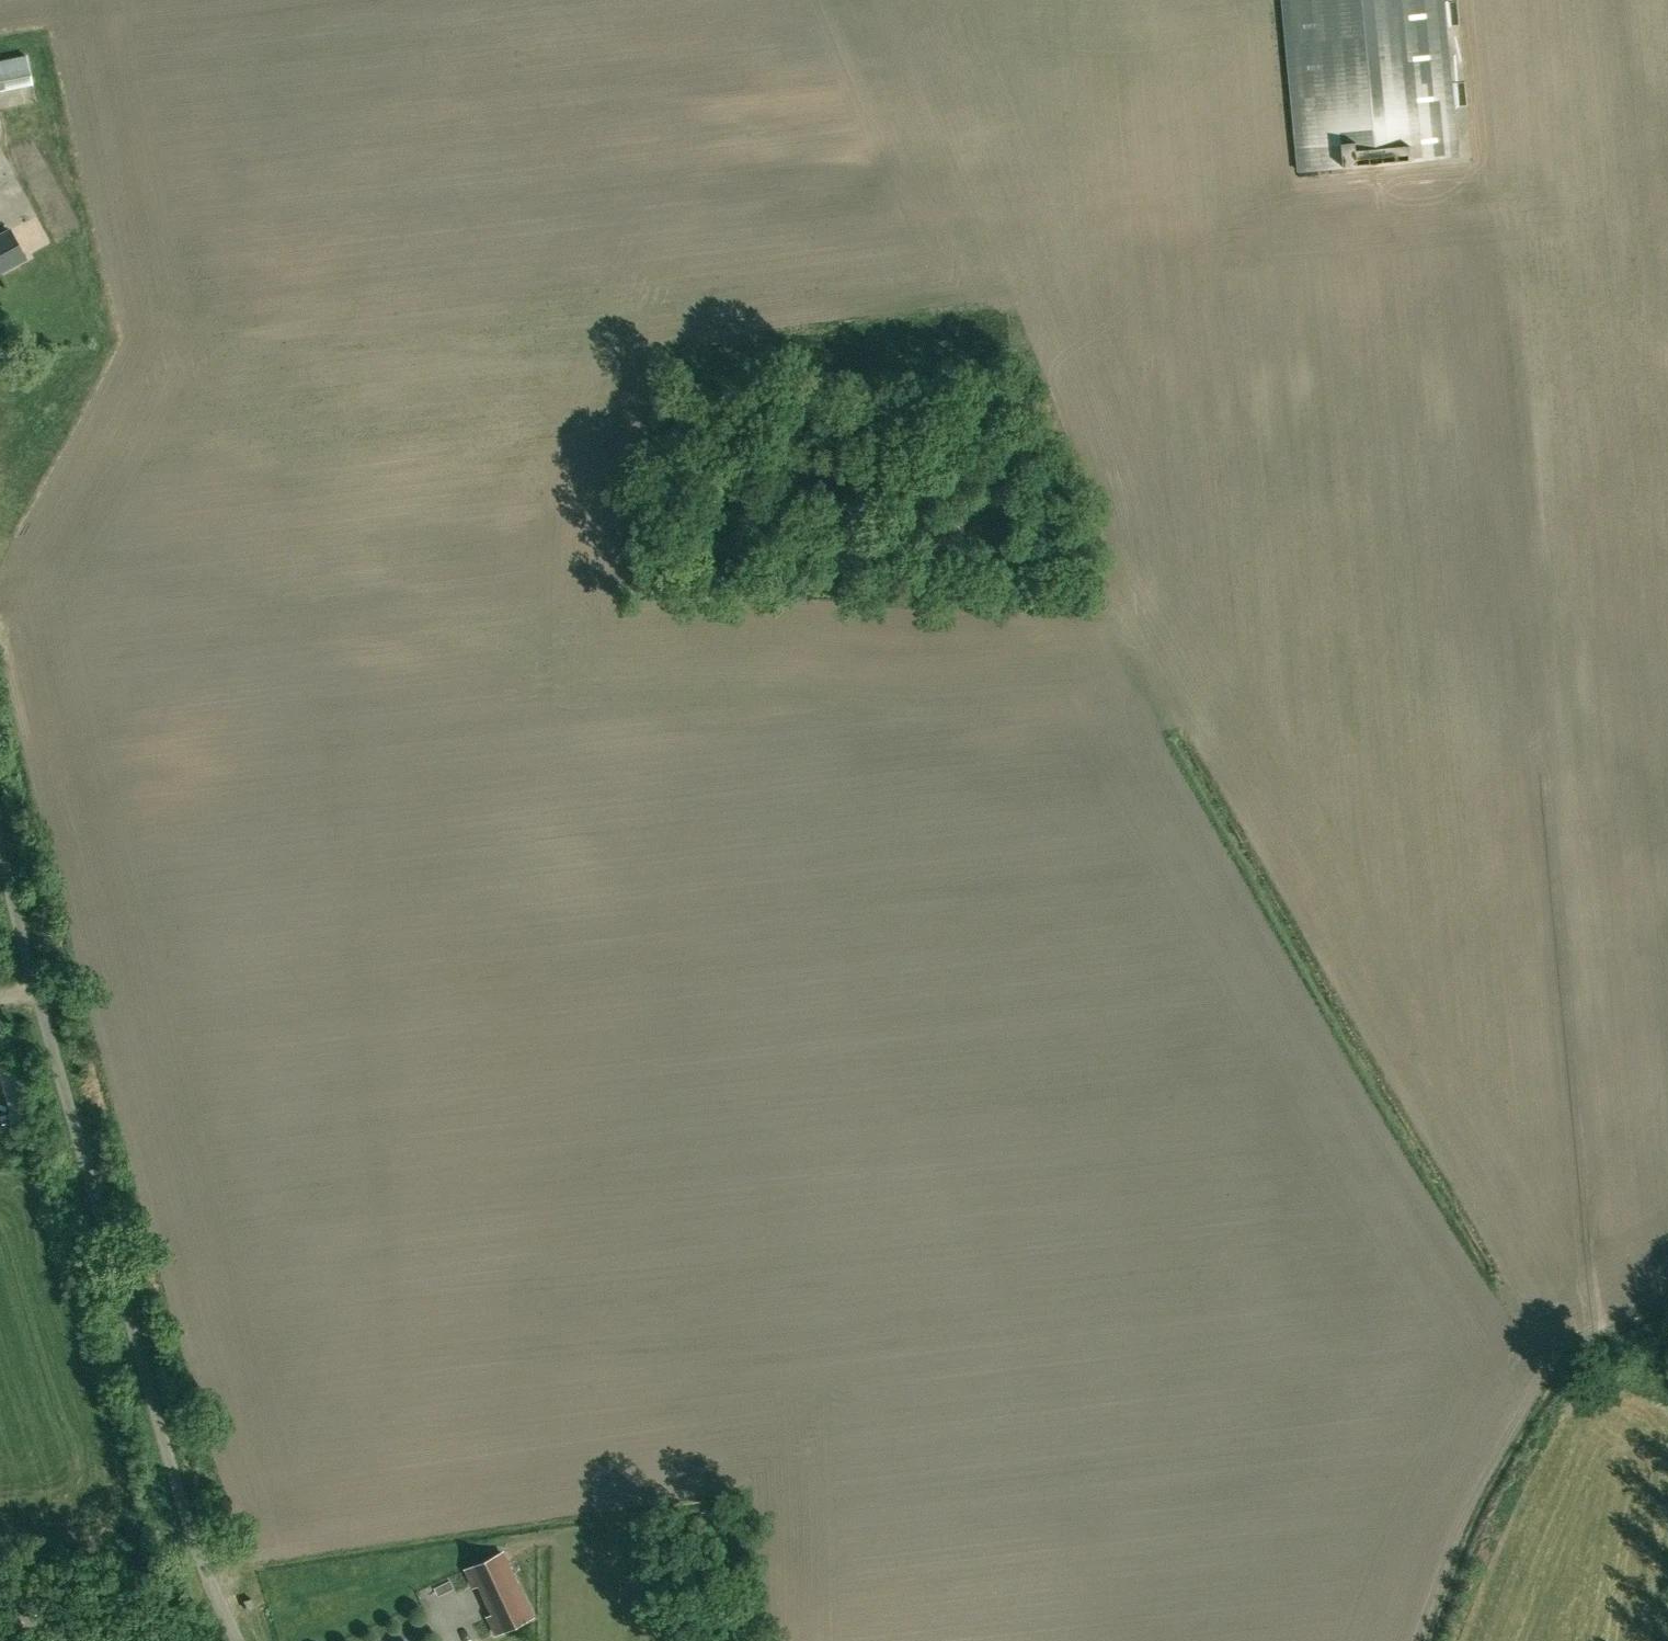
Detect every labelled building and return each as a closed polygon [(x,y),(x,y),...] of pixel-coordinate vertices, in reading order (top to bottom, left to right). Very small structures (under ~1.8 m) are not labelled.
[(1446,0),(1284,0),(1299,172),(1461,156),(1446,0)] [(0,58),(0,89),(32,82),(28,53),(0,58)] [(0,235),(0,270),(25,256),(11,229),(0,235)] [(40,1110),(13,1038),(0,1043),(0,1057),(23,1117),(40,1110)] [(488,1616),(496,1633),(532,1616),(502,1552),(466,1569),(474,1586),(482,1582),(496,1612),(488,1616)] [(251,1598),(244,1601),(247,1609),(255,1607),(251,1598)]
